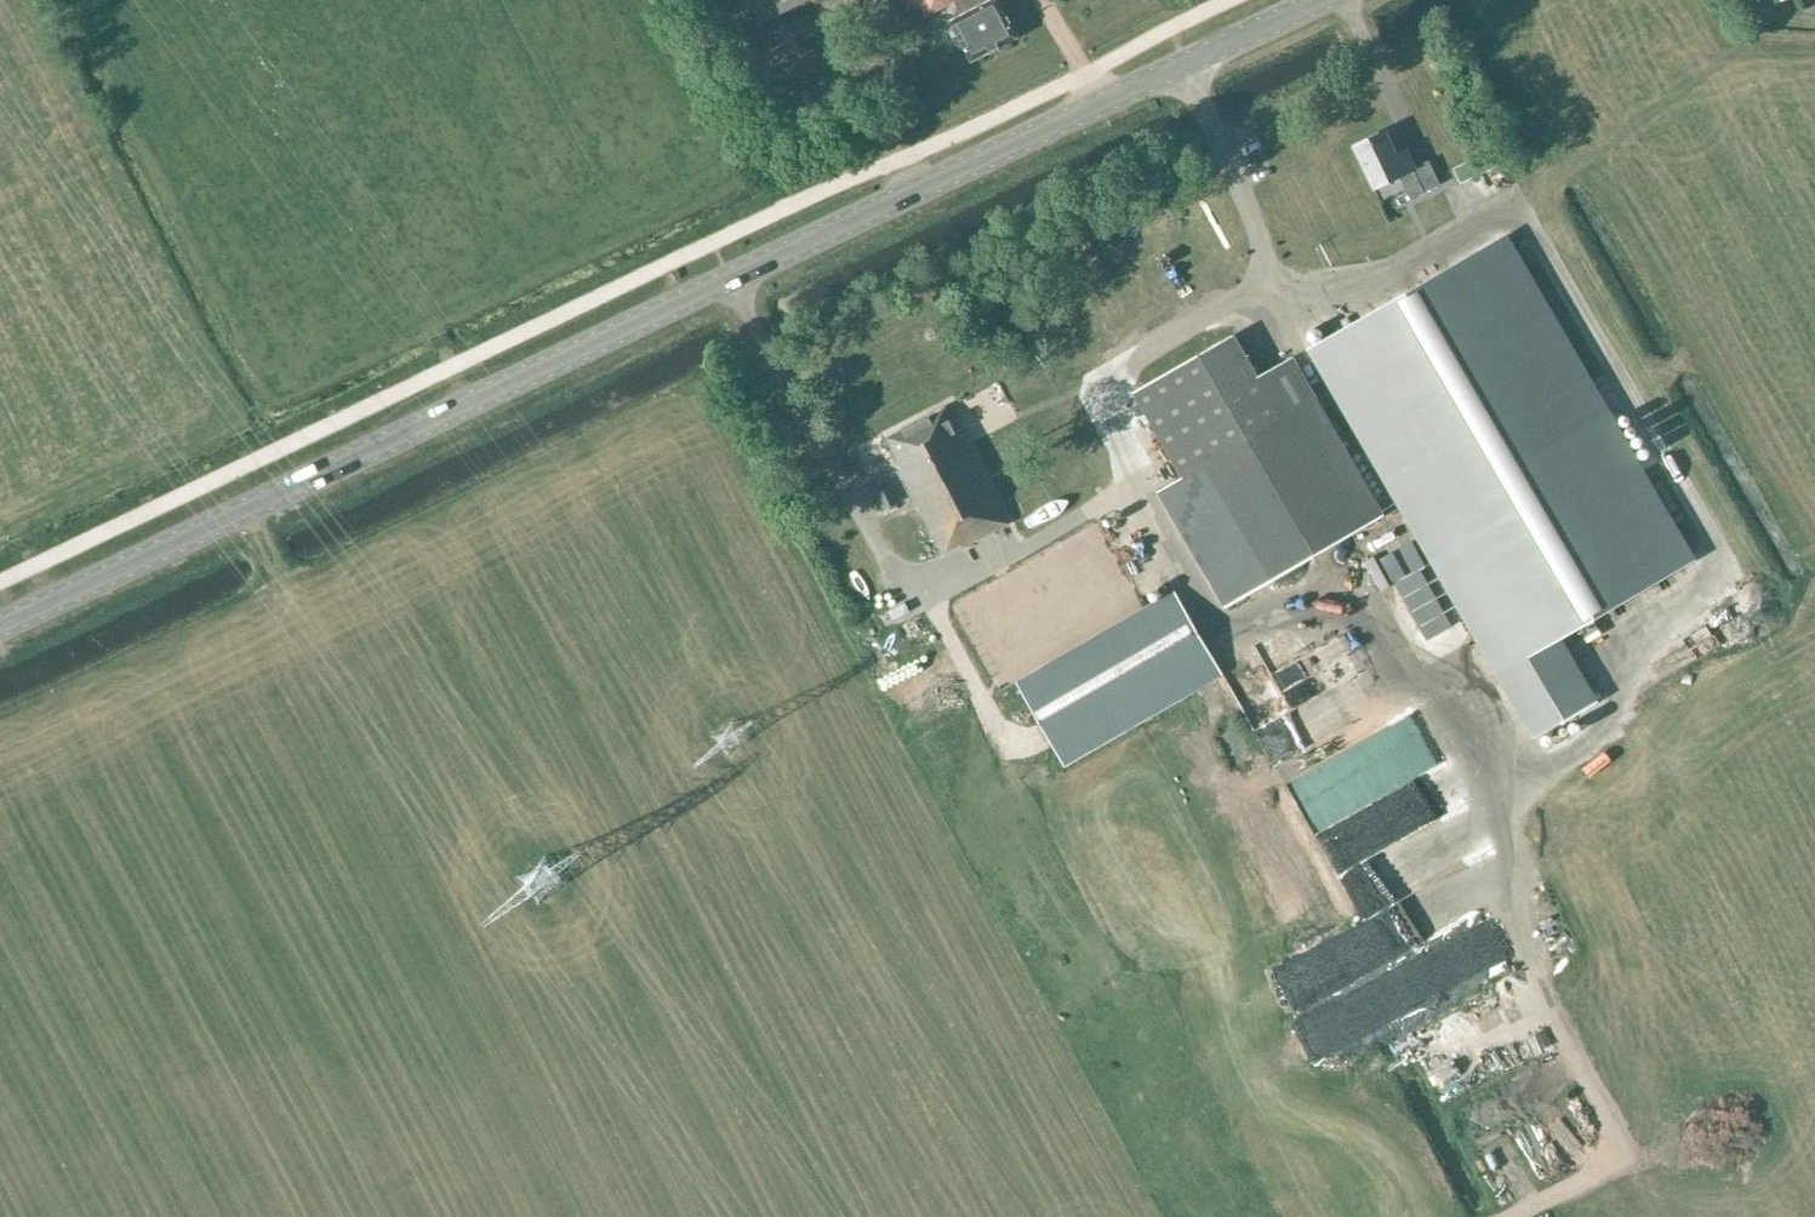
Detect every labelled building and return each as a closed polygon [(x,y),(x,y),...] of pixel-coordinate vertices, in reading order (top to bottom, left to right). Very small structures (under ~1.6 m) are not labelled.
[(759,26),(809,0),(745,0),(759,26)] [(926,16),(954,1),(962,16),(951,22),(972,62),(1018,38),(998,0),(993,0),(990,2),(989,0),(917,0),(926,16)] [(1440,185),(1429,162),(1414,169),(1405,151),(1395,155),(1384,133),(1355,147),(1375,188),(1399,177),(1410,199),(1440,185)] [(1503,237),(1313,348),(1537,735),(1593,703),(1556,639),(1691,561),(1503,237)] [(1384,516),(1293,357),(1258,377),(1234,335),(1134,393),(1183,478),(1158,492),(1225,608),(1384,516)] [(958,438),(944,411),(890,439),(903,465),(898,467),(913,496),(896,504),(888,488),(877,494),(886,511),(891,508),(897,519),(919,508),(943,554),(961,544),(963,547),(1007,524),(962,436),(958,438)] [(1222,675),(1175,593),(1018,683),(1064,765),(1202,686),(1222,675)]
